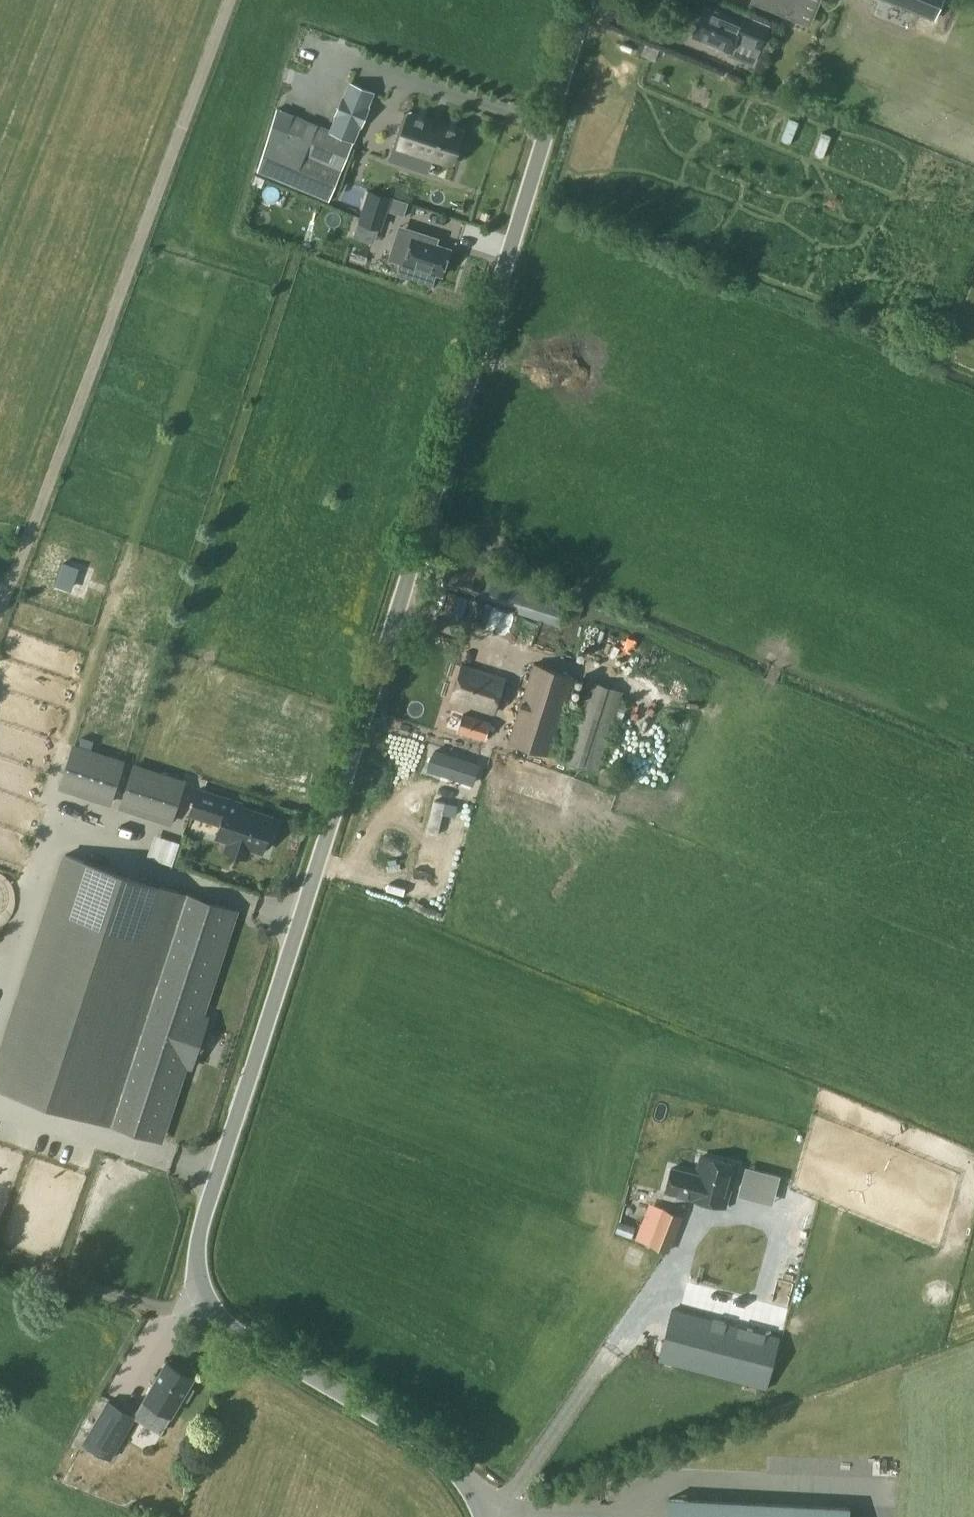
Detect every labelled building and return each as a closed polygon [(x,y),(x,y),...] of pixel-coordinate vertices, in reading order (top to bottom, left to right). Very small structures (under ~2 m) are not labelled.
[(800,18),(807,0),(754,0),(800,18)] [(934,18),(941,0),(888,0),(934,18)] [(692,35),(729,50),(735,37),(759,47),(768,25),(743,14),(740,21),(704,6),(692,35)] [(830,33),(836,21),(830,18),(824,30),(830,33)] [(634,55),(647,60),(652,47),(640,42),(634,55)] [(276,109),(257,168),(328,198),(352,141),(353,141),(359,126),(360,127),(368,108),(367,107),(373,93),(350,83),(344,97),(343,97),(335,116),(336,116),(330,131),(292,116),(276,109)] [(450,164),(460,131),(409,114),(406,123),(401,121),(390,152),(416,161),(418,153),(450,164)] [(797,120),(788,117),(779,139),(788,142),(797,120)] [(830,134),(821,131),(813,153),(822,156),(830,134)] [(373,242),(384,209),(403,215),(406,203),(368,191),(354,236),(373,242)] [(441,238),(449,213),(408,201),(400,226),(441,238)] [(442,276),(451,250),(428,243),(430,238),(406,230),(405,236),(398,234),(390,258),(402,262),(399,274),(431,284),(434,274),(442,276)] [(517,613),(558,625),(564,601),(446,563),(440,584),(518,608),(517,613)] [(550,756),(575,675),(531,662),(508,740),(550,756)] [(452,699),(494,711),(504,676),(462,664),(452,699)] [(598,770),(623,690),(588,679),(563,758),(598,770)] [(485,740),(491,722),(462,712),(456,731),(485,740)] [(60,787),(109,803),(123,762),(73,745),(69,760),(60,787)] [(472,798),(479,774),(448,764),(440,788),(472,798)] [(170,823),(184,781),(134,765),(121,807),(170,823)] [(240,806),(241,803),(198,789),(190,814),(220,824),(216,837),(229,841),(229,842),(230,842),(231,839),(248,844),(247,847),(248,848),(248,847),(262,851),(264,844),(267,845),(272,832),(268,831),(273,818),(257,813),(257,811),(240,806)] [(64,854),(0,1051),(0,1088),(104,1122),(105,1118),(113,1120),(111,1124),(152,1138),(228,908),(187,894),(185,899),(178,896),(179,892),(64,854)] [(690,1196),(690,1197),(725,1207),(736,1164),(701,1155),(696,1173),(671,1167),(665,1189),(690,1196)] [(748,1173),(734,1237),(755,1242),(769,1178),(748,1173)] [(797,1232),(801,1205),(768,1200),(763,1226),(797,1232)] [(654,1226),(639,1221),(635,1236),(670,1250),(684,1216),(661,1207),(654,1226)] [(767,1389),(781,1336),(672,1306),(657,1360),(767,1389)] [(179,1400),(193,1377),(167,1361),(142,1403),(168,1418),(179,1399),(179,1400)] [(111,1458),(135,1417),(107,1401),(83,1442),(111,1458)] [(669,1500),(688,1501),(687,1516),(830,1516),(831,1508),(849,1509),(849,1508),(669,1498),(669,1500)]
